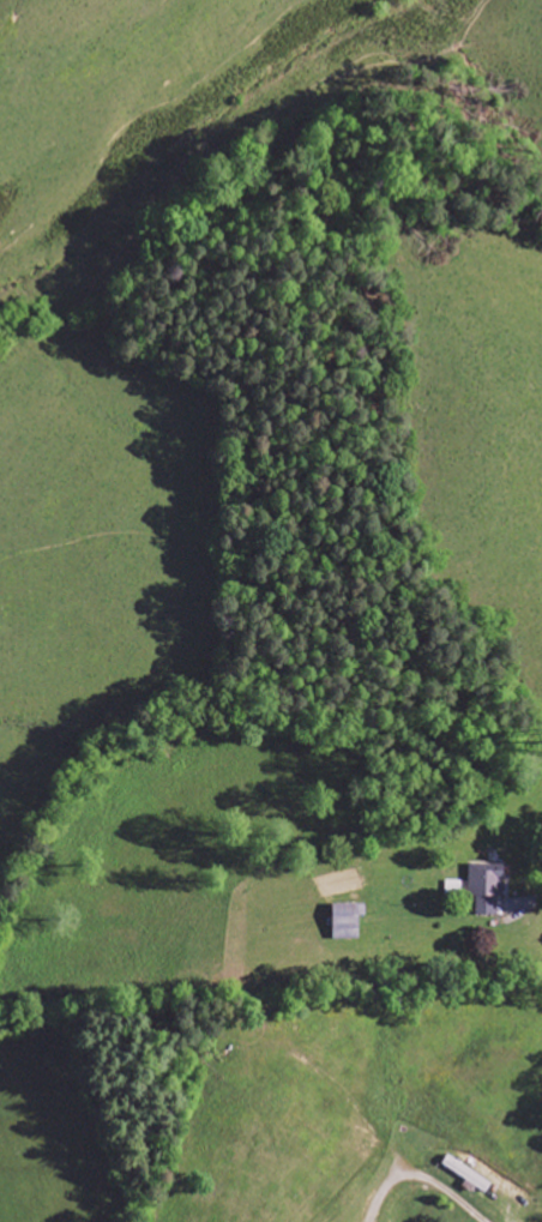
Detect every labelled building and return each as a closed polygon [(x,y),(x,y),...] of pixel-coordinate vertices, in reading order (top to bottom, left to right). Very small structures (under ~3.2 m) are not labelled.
[(500,915),(500,897),(507,897),(507,864),(472,864),(471,897),(478,897),(478,915),(500,915)] [(336,940),(363,939),(362,904),(336,904),(336,940)] [(496,1183),(450,1156),(444,1166),(490,1193),(496,1183)]
